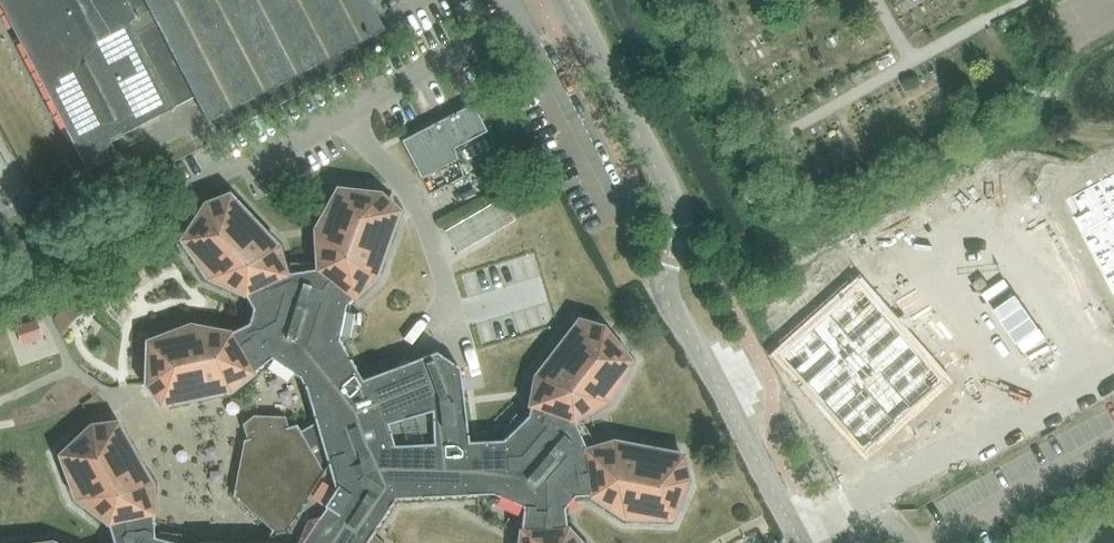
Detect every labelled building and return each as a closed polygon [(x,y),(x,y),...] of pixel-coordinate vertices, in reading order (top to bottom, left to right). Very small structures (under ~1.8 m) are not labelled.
[(86,172),(116,156),(109,142),(194,98),(207,122),(215,118),(223,133),(239,125),(246,122),(265,112),(272,108),(291,98),(298,95),(317,85),(323,82),(341,72),(347,69),(366,60),(370,58),(361,42),(384,30),(375,13),(368,0),(0,0),(0,7),(86,172)] [(401,140),(420,177),(456,159),(452,147),(484,130),(471,104),(401,140)] [(1072,196),(1080,212),(1072,217),(1113,295),(1113,294),(1113,173),(1072,196)] [(371,532),(394,498),(490,492),(499,496),(495,506),(514,512),(517,505),(522,507),(520,528),(517,529),(515,542),(582,542),(566,526),(564,526),(561,508),(572,495),(573,494),(587,494),(588,497),(623,519),(670,522),(690,481),(685,453),(614,438),(584,447),(573,424),(609,403),(632,362),(604,326),(576,316),(531,375),(525,408),(528,409),(527,416),(522,420),(516,416),(500,431),(506,436),(501,441),(467,442),(457,367),(435,352),(361,380),(336,338),(344,305),(350,299),(354,300),(376,279),(400,211),(380,191),(335,185),(311,229),(314,269),(288,274),(279,246),(229,193),(204,201),(177,240),(206,281),(242,298),(245,296),(251,308),(247,323),(231,331),(229,329),(189,322),(143,339),(142,385),(159,408),(229,393),(255,374),(253,370),(269,357),(298,376),(305,386),(314,421),(300,431),(296,423),(288,426),(285,416),(251,415),(241,424),(245,438),(243,440),(231,495),(270,530),(265,542),(382,542),(371,532)] [(844,294),(784,352),(797,365),(790,372),(851,436),(858,429),(871,443),(932,385),(919,372),(926,364),(865,300),(857,307),(844,294)] [(79,312),(69,302),(54,317),(65,327),(79,312)] [(35,321),(15,327),(19,340),(41,333),(36,320),(35,321)] [(152,536),(151,517),(154,517),(152,483),(117,420),(88,423),(55,454),(73,500),(105,525),(108,526),(112,542),(111,542),(179,542),(152,536)]
